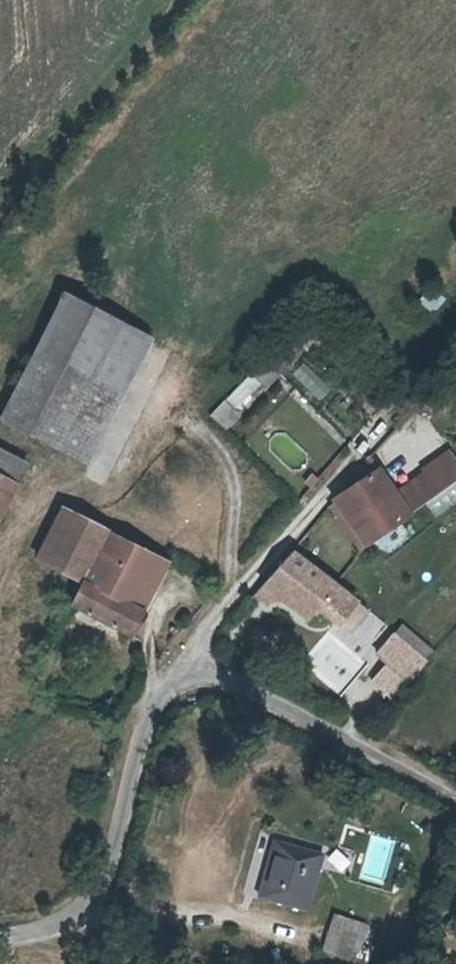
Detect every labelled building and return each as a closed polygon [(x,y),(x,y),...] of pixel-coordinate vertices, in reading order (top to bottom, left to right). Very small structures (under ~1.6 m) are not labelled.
[(28,342),(33,344),(121,382),(147,326),(56,284),(28,342)] [(428,286),(417,301),(433,313),(445,298),(428,286)] [(124,384),(121,382),(33,344),(2,413),(93,448),(124,384)] [(252,350),(244,358),(259,373),(267,364),(252,350)] [(259,373),(244,358),(201,405),(215,421),(259,373)] [(306,361),(290,373),(314,404),(330,391),(306,361)] [(0,446),(0,511),(6,514),(31,461),(0,446)] [(438,450),(407,470),(424,495),(454,474),(438,450)] [(424,495),(407,470),(381,489),(396,515),(424,495)] [(391,519),(396,515),(381,489),(373,476),(336,498),(354,532),(358,538),(391,519)] [(80,586),(105,530),(64,508),(35,563),(80,586)] [(125,636),(137,611),(118,600),(131,574),(151,584),(163,559),(105,530),(80,586),(71,609),(125,636)] [(282,554),(262,577),(277,590),(304,614),(329,637),(355,607),(326,583),(294,554),(282,554)] [(118,600),(137,611),(151,584),(131,574),(118,600)] [(250,618),(265,605),(277,590),(262,577),(237,606),(250,618)] [(304,614),(277,590),(265,605),(290,628),(304,614)] [(396,640),(377,661),(391,671),(412,688),(430,668),(396,640)] [(412,688),(391,671),(376,689),(396,707),(412,688)] [(317,855),(272,842),(259,898),(304,909),(317,855)] [(325,912),(322,927),(343,932),(346,919),(325,912)] [(363,922),(346,919),(343,932),(322,927),(316,954),(343,959),(346,950),(356,952),(363,922)]
